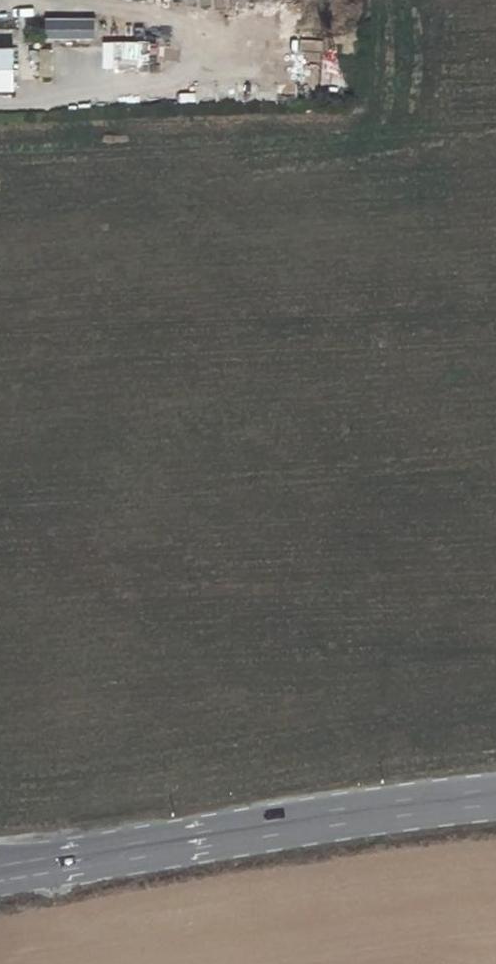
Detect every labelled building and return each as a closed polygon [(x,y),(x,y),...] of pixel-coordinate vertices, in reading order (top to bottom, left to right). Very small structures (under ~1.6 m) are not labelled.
[(44,17),(43,38),(93,39),(94,18),(44,17)] [(147,41),(101,41),(101,69),(147,69),(147,41)] [(0,51),(0,92),(15,92),(14,51),(0,51)]
